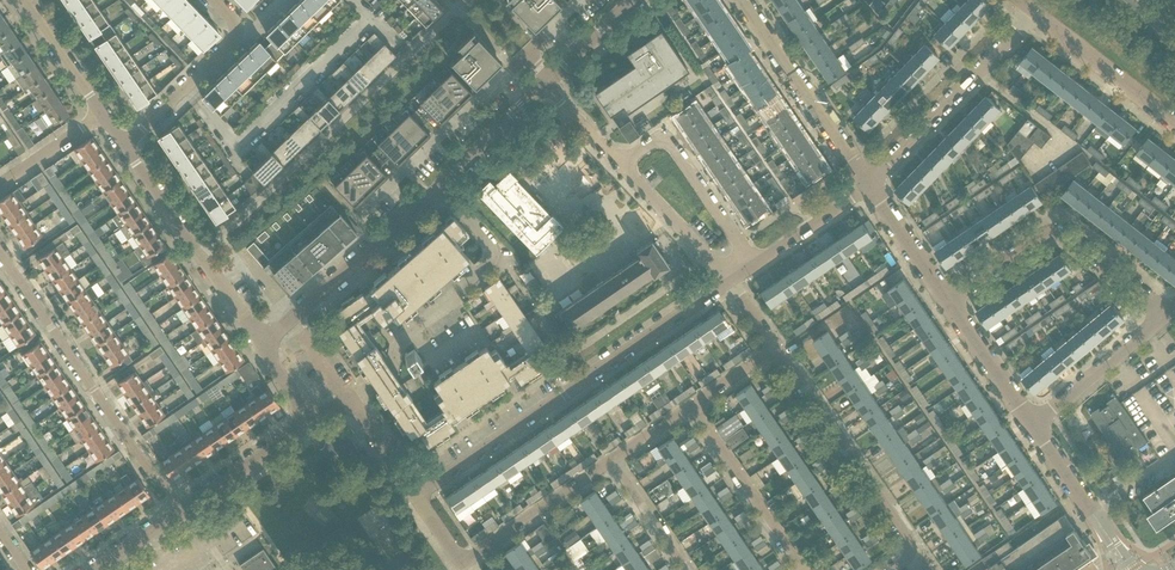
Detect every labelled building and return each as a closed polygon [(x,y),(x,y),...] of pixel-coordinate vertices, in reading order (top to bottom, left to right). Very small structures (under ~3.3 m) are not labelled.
[(93,0),(69,0),(65,3),(70,10),(71,9),(73,12),(72,13),(73,14),(93,0)] [(81,26),(101,11),(93,0),(73,14),(78,21),(80,23),(80,24),(81,26)] [(172,17),(188,1),(187,0),(169,0),(162,7),(172,17)] [(300,3),(318,21),(329,10),(319,0),(300,0),(299,1),(300,3)] [(329,10),(339,0),(319,0),(329,10)] [(375,9),(381,4),(377,0),(372,6),(375,9)] [(416,16),(433,0),(415,0),(407,7),(416,16)] [(426,26),(439,13),(440,11),(441,12),(444,9),(435,0),(433,0),(416,16),(426,26)] [(560,3),(557,0),(512,0),(513,1),(510,4),(534,29),(560,3)] [(698,16),(717,3),(717,2),(716,3),(714,0),(696,0),(690,4),(698,16)] [(781,9),(794,0),(776,0),(781,8),(781,9)] [(789,21),(804,11),(796,0),(794,0),(781,9),(781,10),(782,9),(790,20),(789,21)] [(870,5),(879,12),(885,4),(881,0),(874,0),(870,5)] [(883,9),(886,11),(887,12),(888,13),(898,0),(890,0),(883,9)] [(915,6),(920,10),(925,4),(921,0),(920,0),(915,6)] [(966,3),(979,16),(979,15),(988,5),(989,6),(990,5),(984,0),(971,0),(967,4),(967,3),(966,3)] [(172,17),(182,28),(199,12),(188,1),(172,17)] [(288,12),(289,14),(307,31),(318,21),(300,3),(298,5),(296,3),(288,12)] [(698,16),(706,28),(725,14),(724,15),(716,3),(717,3),(698,16)] [(957,14),(956,14),(969,26),(969,25),(978,15),(979,16),(966,3),(966,4),(967,4),(962,9),(957,14)] [(957,14),(962,9),(957,4),(952,9),(957,14)] [(666,9),(671,16),(676,13),(671,6),(666,9)] [(915,6),(907,17),(915,24),(920,17),(916,14),(920,10),(915,6)] [(133,13),(128,8),(124,11),(129,16),(133,13)] [(804,11),(789,21),(790,21),(798,32),(797,33),(812,23),(818,19),(810,8),(804,12),(804,11)] [(947,24),(957,14),(956,14),(950,8),(940,18),(947,24)] [(112,28),(109,23),(101,11),(81,26),(85,33),(86,32),(88,35),(89,37),(99,31),(102,35),(112,28)] [(182,28),(193,39),(209,23),(199,12),(182,28)] [(138,18),(133,13),(129,16),(134,22),(138,18)] [(150,18),(145,13),(141,16),(146,21),(150,18)] [(846,13),(839,18),(843,23),(850,19),(846,13)] [(276,23),(278,24),(296,42),(307,31),(289,14),(287,16),(285,14),(276,23)] [(706,28),(714,39),(733,26),(732,26),(724,15),(725,15),(725,14),(706,28)] [(947,24),(946,24),(959,37),(959,36),(968,26),(969,26),(956,14),(957,14),(947,24)] [(390,24),(395,19),(392,15),(386,21),(390,24)] [(344,24),(349,19),(346,16),(341,21),(344,24)] [(11,29),(3,17),(0,19),(0,37),(11,29)] [(679,17),(673,20),(679,28),(684,24),(679,17)] [(151,27),(155,23),(150,18),(146,21),(151,27)] [(833,22),(832,23),(836,28),(843,23),(839,18),(833,22)] [(336,26),(339,29),(344,24),(341,21),(336,26)] [(193,39),(203,50),(220,34),(209,23),(193,39)] [(805,45),(820,35),(812,23),(797,33),(798,33),(806,44),(805,45)] [(273,41),(269,45),(280,57),(284,53),(285,53),(296,42),(278,24),(276,27),(274,25),(267,32),(268,33),(267,34),(273,41)] [(684,24),(679,28),(684,36),(689,32),(684,24)] [(959,37),(946,24),(947,25),(937,35),(936,34),(936,35),(949,47),(949,46),(958,36),(959,37)] [(402,30),(397,25),(394,28),(399,33),(402,30)] [(714,39),(722,51),(741,38),(741,37),(740,38),(732,27),(733,26),(714,39)] [(898,27),(894,34),(898,38),(904,31),(898,27)] [(124,44),(115,32),(112,28),(102,35),(105,40),(95,46),(96,48),(97,48),(99,51),(98,51),(103,58),(124,44)] [(884,28),(880,34),(885,38),(890,32),(884,28)] [(5,50),(19,41),(11,29),(0,37),(0,43),(5,50)] [(660,29),(626,52),(625,53),(633,64),(593,92),(609,115),(623,106),(627,112),(688,70),(660,29)] [(404,38),(407,35),(402,30),(399,33),(404,38)] [(475,86),(501,61),(477,36),(474,39),(470,34),(474,30),(473,30),(456,46),(457,47),(457,46),(461,51),(450,61),(451,62),(447,67),(467,87),(471,83),(475,86)] [(156,38),(151,32),(148,36),(153,41),(156,38)] [(396,55),(374,33),(367,40),(377,50),(365,61),(377,73),(396,55)] [(162,38),(167,43),(170,39),(165,34),(162,38)] [(898,38),(894,34),(888,41),(893,45),(898,38)] [(813,56),(814,57),(828,47),(820,35),(805,45),(806,45),(814,56),(813,56)] [(862,37),(856,42),(859,47),(866,42),(862,37)] [(161,43),(156,38),(153,41),(158,46),(161,43)] [(322,46),(327,41),(324,38),(318,43),(322,46)] [(741,38),(722,51),(728,60),(729,62),(730,63),(745,52),(749,50),(749,49),(748,49),(740,38),(741,38)] [(167,43),(172,48),(175,45),(170,39),(167,43)] [(8,66),(27,53),(19,41),(5,50),(0,54),(0,55),(8,66)] [(695,41),(690,44),(695,52),(700,48),(695,41)] [(251,51),(249,53),(266,71),(277,60),(280,57),(269,45),(265,48),(259,42),(257,43),(256,42),(249,49),(251,51)] [(856,42),(849,47),(852,51),(859,47),(856,42)] [(318,43),(309,51),(313,55),(322,46),(318,43)] [(111,70),(132,56),(124,44),(103,58),(104,60),(105,59),(107,62),(106,63),(111,70)] [(916,55),(929,68),(929,67),(938,57),(939,58),(939,57),(938,56),(931,49),(929,48),(926,45),(926,46),(921,51),(917,55),(916,55)] [(822,68),(822,69),(836,59),(828,47),(814,57),(815,57),(822,68)] [(700,48),(695,52),(700,59),(705,55),(700,48)] [(1021,61),(1021,62),(1022,63),(1022,62),(1034,71),(1034,72),(1045,58),(1044,59),(1032,49),(1032,48),(1028,53),(1021,61)] [(882,49),(875,54),(876,55),(878,59),(885,54),(882,50),(882,49)] [(182,59),(186,55),(181,50),(177,53),(182,59)] [(240,61),(237,64),(255,82),(266,71),(249,53),(247,51),(238,60),(240,61)] [(727,65),(735,76),(754,63),(753,63),(745,52),(730,63),(727,65)] [(8,66),(16,79),(35,66),(27,53),(8,66)] [(177,59),(172,54),(168,57),(174,63),(177,59)] [(843,54),(836,59),(845,71),(851,66),(843,54)] [(875,54),(868,59),(872,64),(878,59),(876,55),(875,54)] [(906,65),(906,66),(919,78),(919,77),(928,67),(929,68),(916,55),(916,56),(907,66),(906,65)] [(119,82),(140,68),(132,56),(111,70),(112,71),(113,71),(115,74),(114,74),(119,82)] [(1047,82),(1058,69),(1058,68),(1057,69),(1045,59),(1045,58),(1034,72),(1034,73),(1035,72),(1047,82)] [(182,65),(177,59),(174,63),(179,68),(182,65)] [(836,59),(822,69),(823,68),(830,80),(830,81),(845,71),(836,59)] [(872,64),(868,59),(863,63),(867,67),(872,64)] [(892,59),(886,65),(893,71),(898,66),(892,59)] [(357,92),(359,90),(360,91),(367,85),(366,84),(370,80),(371,81),(372,80),(371,79),(377,73),(365,61),(353,73),(343,63),(336,70),(341,75),(346,80),(357,92)] [(229,72),(226,75),(244,92),(255,82),(237,64),(236,62),(227,70),(229,72)] [(295,72),(301,67),(297,63),(292,68),(295,72)] [(735,76),(743,88),(762,75),(762,74),(761,75),(753,64),(754,63),(735,76)] [(24,90),(30,86),(43,77),(35,66),(16,79),(24,90)] [(467,87),(447,67),(446,66),(435,76),(461,102),(465,99),(464,98),(470,92),(472,93),(467,87)] [(708,66),(703,70),(708,77),(713,73),(708,66)] [(858,66),(851,71),(851,72),(854,76),(861,71),(858,66)] [(896,76),(909,89),(909,88),(918,78),(919,78),(906,66),(897,76),(896,76)] [(140,68),(119,82),(120,83),(121,83),(123,86),(122,86),(128,94),(148,80),(140,68)] [(287,73),(290,77),(295,72),(292,68),(287,73)] [(1060,92),(1060,93),(1071,79),(1070,79),(1058,69),(1047,82),(1047,83),(1048,82),(1060,92)] [(336,70),(332,74),(337,79),(341,75),(336,70)] [(218,83),(215,85),(233,103),(244,92),(226,75),(225,73),(216,81),(218,83)] [(713,73),(708,77),(713,84),(718,80),(713,73)] [(893,73),(883,83),(899,99),(898,98),(908,88),(909,89),(896,76),(893,73)] [(743,88),(751,99),(770,86),(769,86),(761,75),(762,75),(743,88)] [(846,75),(839,80),(842,85),(850,80),(846,75)] [(461,102),(435,76),(425,86),(449,111),(453,108),(460,102),(461,104),(462,103),(461,102)] [(30,86),(38,99),(52,89),(43,77),(30,86)] [(1072,102),(1073,103),(1073,102),(1084,89),(1083,89),(1071,79),(1060,93),(1061,92),(1073,102),(1072,102)] [(136,107),(155,94),(157,93),(148,80),(128,94),(129,96),(130,95),(132,98),(131,99),(136,107)] [(346,80),(328,98),(339,110),(345,104),(347,105),(352,99),(351,98),(354,96),(355,97),(355,96),(354,95),(357,92),(346,80)] [(842,85),(839,80),(832,84),(836,89),(842,85)] [(876,97),(889,109),(888,108),(889,108),(898,98),(899,99),(883,83),(881,81),(876,87),(881,92),(877,97),(876,97)] [(202,97),(220,115),(233,103),(215,85),(213,84),(205,92),(206,94),(204,96),(203,95),(202,97)] [(1010,90),(1016,95),(1020,90),(1014,85),(1010,90)] [(425,86),(414,97),(421,104),(416,109),(427,121),(432,116),(440,124),(441,124),(439,122),(445,116),(446,117),(450,113),(451,114),(451,113),(449,111),(425,86)] [(751,99),(759,111),(778,98),(777,98),(769,87),(770,87),(770,86),(751,99)] [(328,98),(318,87),(313,92),(323,102),(309,116),(320,128),(322,127),(323,128),(330,121),(329,120),(339,110),(328,98)] [(52,89),(38,99),(46,110),(60,101),(52,89)] [(269,98),(274,93),(271,89),(265,94),(269,98)] [(724,89),(719,93),(724,100),(729,97),(724,89)] [(1085,113),(1086,113),(1096,99),(1084,90),(1084,89),(1073,102),(1086,112),(1085,113)] [(1020,90),(1016,95),(1023,101),(1027,96),(1020,90)] [(260,99),(264,103),(269,98),(265,94),(260,99)] [(716,95),(711,98),(716,106),(721,102),(716,95)] [(729,97),(724,100),(729,107),(734,104),(729,97)] [(866,107),(878,119),(879,120),(878,119),(888,109),(889,109),(876,97),(876,98),(867,108),(866,107)] [(977,107),(990,120),(990,119),(989,119),(999,109),(999,110),(1000,109),(987,97),(987,98),(978,108),(977,107)] [(759,111),(767,122),(786,109),(785,109),(785,110),(777,99),(778,98),(759,111)] [(1098,122),(1098,123),(1109,109),(1109,108),(1109,109),(1097,100),(1097,99),(1096,99),(1086,113),(1087,112),(1099,122),(1098,122)] [(46,110),(40,115),(48,127),(68,113),(60,101),(46,110)] [(683,128),(702,115),(694,103),(675,116),(676,117),(676,116),(684,127),(683,128)] [(1039,105),(1036,110),(1042,115),(1046,110),(1039,105)] [(301,146),(306,142),(307,143),(314,137),(313,135),(317,131),(318,132),(319,132),(318,130),(320,128),(309,116),(299,106),(293,111),(303,121),(290,134),(301,146)] [(416,109),(411,114),(403,107),(393,117),(417,142),(421,139),(428,133),(429,135),(430,134),(421,126),(427,121),(416,109)] [(724,107),(719,110),(724,118),(729,114),(724,107)] [(967,117),(967,118),(979,130),(980,130),(979,129),(989,119),(989,120),(990,120),(977,107),(977,108),(968,118),(967,117)] [(878,119),(866,108),(857,118),(856,117),(856,118),(868,130),(869,130),(868,129),(878,119)] [(3,113),(8,119),(13,116),(9,109),(3,113)] [(767,122),(775,134),(794,121),(793,121),(785,110),(786,110),(786,109),(767,122)] [(1098,123),(1094,128),(1107,138),(1111,133),(1122,119),(1109,110),(1110,109),(1109,109),(1098,123)] [(1046,110),(1042,115),(1049,120),(1052,115),(1046,110)] [(246,119),(252,114),(248,111),(243,116),(246,119)] [(740,113),(735,116),(740,124),(745,120),(740,113)] [(729,114),(724,118),(729,124),(734,121),(729,114)] [(691,140),(710,127),(702,115),(683,128),(684,129),(684,128),(692,139),(691,140)] [(13,116),(8,119),(16,131),(21,128),(18,123),(13,116)] [(238,121),(241,124),(246,119),(243,116),(238,121)] [(382,128),(406,153),(408,155),(409,155),(408,154),(412,150),(411,149),(417,143),(419,145),(419,144),(417,142),(393,117),(382,128)] [(203,124),(199,118),(195,121),(199,127),(203,124)] [(957,128),(969,140),(970,140),(969,139),(978,130),(979,130),(967,118),(966,118),(967,118),(958,128),(957,128)] [(1028,119),(1019,130),(1027,136),(1036,125),(1028,119)] [(1122,119),(1111,133),(1112,133),(1112,132),(1125,142),(1124,143),(1125,143),(1135,129),(1134,129),(1122,120),(1123,119),(1122,119)] [(640,136),(629,120),(618,128),(629,143),(640,136)] [(745,120),(740,124),(745,131),(750,127),(745,120)] [(775,134),(783,146),(802,133),(801,132),(801,133),(793,122),(794,121),(775,134)] [(0,125),(0,126),(5,133),(10,129),(4,122),(0,125)] [(187,136),(179,124),(158,138),(159,140),(160,140),(162,142),(161,143),(166,150),(187,136)] [(1061,131),(1068,136),(1072,131),(1065,126),(1061,131)] [(16,131),(28,149),(34,145),(22,127),(21,128),(16,131)] [(699,151),(718,139),(710,127),(691,140),(692,140),(693,140),(700,151),(699,151)] [(1051,137),(1038,127),(1034,133),(1046,142),(1051,137)] [(382,128),(371,138),(378,146),(373,151),(384,162),(389,157),(397,165),(398,165),(396,163),(403,157),(402,156),(406,153),(382,128)] [(947,138),(959,151),(960,150),(959,150),(968,140),(969,141),(969,140),(957,128),(956,128),(957,129),(947,139),(947,138)] [(740,130),(735,133),(740,141),(745,137),(740,130)] [(1019,130),(1015,135),(1031,147),(1035,143),(1029,139),(1027,136),(1019,130)] [(212,137),(208,131),(204,134),(208,139),(212,137)] [(1072,131),(1068,136),(1075,141),(1079,136),(1072,131)] [(6,137),(19,156),(25,151),(13,133),(6,137)] [(783,146),(791,157),(810,144),(809,144),(801,133),(802,133),(783,146)] [(1046,142),(1034,133),(1029,139),(1035,143),(1042,148),(1046,142)] [(282,165),(301,146),(290,134),(271,152),(282,165)] [(1015,135),(1011,140),(1027,152),(1031,147),(1015,135)] [(195,148),(187,136),(166,150),(167,152),(168,151),(170,154),(169,154),(175,162),(195,148)] [(756,136),(751,140),(756,147),(761,143),(756,136)] [(216,143),(212,137),(208,139),(212,145),(216,143)] [(745,137),(740,141),(745,148),(750,144),(745,137)] [(74,149),(82,160),(99,149),(91,138),(74,149)] [(937,148),(937,149),(949,161),(950,161),(949,160),(958,150),(959,151),(947,138),(946,139),(947,139),(937,149),(937,148)] [(707,163),(726,150),(718,139),(699,151),(700,152),(700,151),(708,162),(707,163)] [(1137,153),(1133,157),(1146,167),(1150,163),(1161,149),(1160,149),(1160,150),(1148,140),(1148,139),(1140,148),(1137,153)] [(1027,152),(1011,140),(1008,145),(1019,161),(1027,152)] [(263,183),(270,176),(271,178),(277,172),(276,171),(279,168),(280,170),(280,169),(279,168),(282,165),(271,152),(261,142),(254,149),(264,159),(252,171),(254,173),(263,183)] [(761,143),(756,147),(760,154),(766,150),(761,143)] [(800,168),(818,156),(817,156),(809,145),(810,145),(810,144),(791,157),(798,169),(800,168)] [(1091,145),(1087,150),(1094,156),(1097,151),(1091,145)] [(203,160),(195,148),(175,162),(176,164),(176,163),(178,166),(178,167),(183,175),(203,160)] [(373,151),(368,156),(361,148),(350,158),(376,185),(379,181),(379,180),(385,174),(387,176),(387,175),(379,167),(384,162),(373,151)] [(82,160),(89,171),(106,159),(99,149),(82,160)] [(927,159),(926,159),(939,171),(939,170),(948,161),(949,161),(937,149),(936,149),(937,150),(927,160),(927,159)] [(1161,149),(1150,163),(1151,163),(1163,172),(1174,159),(1173,159),(1173,160),(1160,150),(1161,149)] [(715,174),(715,175),(734,162),(726,150),(707,163),(708,163),(716,174),(715,174)] [(1083,151),(1077,156),(1085,168),(1091,164),(1083,151)] [(1097,151),(1094,156),(1100,161),(1104,156),(1097,151)] [(756,153),(751,157),(755,164),(761,160),(756,153)] [(228,161),(224,155),(220,158),(224,164),(228,161)] [(800,168),(798,169),(807,181),(808,180),(826,168),(825,167),(825,168),(817,157),(818,156),(800,168)] [(1077,156),(1071,160),(1079,172),(1085,168),(1077,156)] [(350,158),(340,169),(364,194),(367,190),(368,191),(374,184),(376,186),(377,186),(376,185),(350,158)] [(89,171),(97,182),(113,170),(106,159),(89,171)] [(772,159),(767,163),(771,170),(777,166),(772,159)] [(917,170),(916,170),(928,181),(939,171),(926,159),(926,160),(927,160),(917,170)] [(1159,177),(1168,184),(1172,180),(1174,182),(1174,161),(1173,160),(1174,159),(1163,172),(1159,177)] [(212,172),(203,160),(183,175),(184,176),(185,175),(187,178),(186,179),(191,187),(212,172)] [(761,160),(755,164),(760,171),(766,168),(761,160)] [(1071,160),(1065,164),(1073,176),(1079,172),(1071,160)] [(232,167),(228,161),(224,164),(228,170),(232,167)] [(723,186),(742,174),(734,162),(715,175),(716,175),(716,174),(724,185),(723,186)] [(1092,167),(1098,172),(1102,167),(1096,162),(1092,167)] [(1007,163),(1001,167),(1005,172),(1011,168),(1010,167),(1007,163)] [(1065,164),(1059,168),(1067,180),(1073,176),(1065,164)] [(50,166),(45,170),(49,177),(55,173),(50,166)] [(777,166),(771,170),(776,177),(782,174),(777,166)] [(1001,167),(994,172),(997,177),(1005,172),(1001,167)] [(1102,167),(1098,172),(1106,178),(1109,173),(1102,167)] [(1059,168),(1053,172),(1061,184),(1067,180),(1059,168)] [(340,169),(329,179),(355,207),(355,206),(354,204),(360,198),(361,199),(365,195),(366,196),(364,194),(340,169)] [(97,182),(104,192),(121,181),(113,170),(97,182)] [(538,203),(541,200),(536,195),(533,198),(516,180),(517,179),(509,170),(494,185),(489,180),(476,192),(477,193),(477,192),(535,253),(535,254),(564,226),(552,214),(550,215),(538,203)] [(907,180),(918,192),(928,181),(916,170),(917,171),(907,180)] [(1013,170),(1006,175),(1009,180),(1016,175),(1013,170)] [(42,172),(30,180),(35,187),(38,191),(43,187),(49,183),(47,180),(46,179),(42,172)] [(220,185),(212,172),(191,187),(192,188),(193,188),(195,191),(194,191),(200,199),(220,185)] [(1053,172),(1047,176),(1055,189),(1061,184),(1053,172)] [(254,173),(249,178),(258,188),(263,183),(254,173)] [(731,198),(750,185),(742,174),(723,186),(723,187),(724,186),(732,197),(731,198)] [(1009,180),(1006,175),(999,180),(1002,185),(1009,180)] [(1126,181),(1132,186),(1136,181),(1130,175),(1126,181)] [(1047,176),(1041,180),(1049,193),(1055,189),(1047,176)] [(767,180),(772,187),(777,184),(772,177),(767,180)] [(249,178),(243,183),(251,195),(258,188),(249,178)] [(780,182),(788,194),(793,191),(785,178),(780,182)] [(984,179),(977,184),(980,188),(987,184),(984,179)] [(60,180),(54,184),(59,191),(65,188),(60,180)] [(918,192),(907,180),(906,180),(907,181),(897,191),(897,190),(896,191),(909,203),(910,203),(909,202),(918,192)] [(1049,193),(1041,180),(1035,184),(1043,197),(1049,193)] [(1073,203),(1074,204),(1085,190),(1085,189),(1084,190),(1073,182),(1074,181),(1073,180),(1062,195),(1063,195),(1064,194),(1074,203),(1073,203)] [(1115,185),(1121,190),(1125,185),(1119,180),(1115,185)] [(104,192),(111,203),(128,192),(121,181),(104,192)] [(1136,181),(1132,186),(1139,191),(1143,186),(1136,181)] [(777,184),(772,187),(780,200),(785,196),(777,184)] [(968,185),(963,188),(968,196),(980,188),(977,184),(970,188),(968,185)] [(200,199),(200,200),(201,199),(203,202),(202,203),(208,210),(228,196),(220,185),(200,199)] [(739,209),(757,198),(758,197),(750,185),(731,198),(732,198),(740,209),(739,209)] [(1125,185),(1121,190),(1129,195),(1132,190),(1125,185)] [(51,186),(46,189),(51,198),(56,194),(51,186)] [(1020,194),(1019,194),(1029,209),(1030,209),(1029,208),(1040,200),(1041,201),(1031,186),(1031,187),(1020,195),(1020,194)] [(989,187),(982,191),(985,196),(992,191),(989,187)] [(3,215),(20,204),(26,200),(18,188),(0,201),(0,211),(3,215)] [(65,188),(59,191),(65,200),(70,196),(65,188)] [(1085,212),(1085,213),(1096,198),(1096,199),(1085,190),(1074,204),(1075,203),(1086,212),(1085,212)] [(985,196),(982,191),(975,196),(978,201),(985,196)] [(111,203),(118,214),(135,202),(128,192),(111,203)] [(56,194),(51,198),(56,205),(61,202),(56,194)] [(306,199),(309,202),(313,199),(309,194),(305,197),(306,199)] [(1008,202),(1007,203),(1017,217),(1018,217),(1017,216),(1029,209),(1019,194),(1019,195),(1008,203),(1008,202)] [(960,195),(953,200),(956,204),(963,200),(960,195)] [(208,210),(208,211),(209,211),(211,214),(210,214),(215,221),(236,207),(228,196),(208,210)] [(603,228),(629,211),(624,204),(618,208),(611,196),(591,208),(603,228)] [(1151,201),(1158,206),(1162,201),(1155,196),(1151,201)] [(757,198),(739,209),(739,210),(740,209),(748,220),(747,221),(764,210),(765,209),(766,209),(758,197),(757,198)] [(1096,221),(1097,221),(1107,208),(1108,207),(1107,207),(1107,208),(1096,199),(1097,199),(1096,198),(1085,213),(1086,213),(1086,212),(1097,220),(1096,221)] [(1138,203),(1144,207),(1148,202),(1142,198),(1138,203)] [(953,200),(946,204),(949,209),(956,204),(953,200)] [(1162,201),(1158,206),(1165,211),(1169,206),(1162,201)] [(74,202),(68,205),(74,213),(79,209),(74,202)] [(118,214),(126,225),(143,213),(135,202),(118,214)] [(1148,202),(1144,207),(1151,213),(1155,208),(1148,202)] [(91,203),(81,210),(85,214),(94,208),(91,203)] [(295,208),(298,212),(302,208),(298,203),(294,206),(295,208)] [(965,203),(958,208),(962,212),(969,208),(965,203)] [(996,211),(1006,226),(1006,225),(1005,224),(1017,217),(1017,218),(1017,217),(1007,203),(1007,204),(996,211)] [(1107,208),(1097,221),(1097,222),(1098,221),(1109,229),(1108,230),(1119,217),(1119,216),(1123,212),(1111,203),(1108,207),(1107,208)] [(3,215),(10,226),(27,214),(20,204),(3,215)] [(290,291),(357,233),(339,213),(338,214),(331,205),(269,259),(266,261),(268,263),(263,267),(271,276),(274,273),(290,291)] [(962,212),(958,208),(951,213),(954,217),(962,212)] [(66,209),(60,212),(65,219),(71,216),(66,209)] [(79,209),(74,213),(79,221),(84,217),(79,209)] [(936,211),(929,216),(932,221),(939,216),(936,211)] [(984,219),(994,234),(993,233),(1005,225),(1005,226),(1006,226),(996,211),(995,211),(996,212),(984,220),(984,219)] [(291,217),(287,212),(283,216),(284,217),(287,221),(291,217)] [(126,225),(114,232),(121,243),(127,239),(150,224),(143,213),(126,225)] [(10,226),(17,237),(34,225),(27,214),(10,226)] [(1161,220),(1167,225),(1171,220),(1165,215),(1161,220)] [(339,316),(334,320),(340,329),(338,331),(354,321),(367,312),(372,308),(374,312),(382,321),(390,314),(396,321),(398,320),(404,314),(468,258),(457,244),(463,239),(459,235),(465,230),(453,216),(370,289),(367,285),(366,286),(360,290),(362,293),(335,311),(339,316)] [(922,221),(925,226),(932,221),(929,216),(922,221)] [(1119,239),(1120,239),(1130,226),(1119,217),(1120,216),(1119,216),(1119,217),(1108,230),(1109,231),(1109,230),(1120,238),(1119,239)] [(941,219),(934,224),(938,229),(945,224),(941,219)] [(972,227),(982,242),(981,241),(993,233),(993,234),(994,234),(984,219),(983,219),(984,220),(972,228),(972,227)] [(1164,230),(1165,231),(1167,232),(1170,228),(1174,231),(1174,230),(1174,223),(1171,220),(1167,225),(1164,230)] [(273,226),(276,230),(280,227),(280,226),(276,221),(272,225),(273,226)] [(88,223),(83,227),(88,235),(94,231),(88,223)] [(77,224),(65,232),(69,238),(75,234),(80,230),(77,224)] [(150,224),(127,239),(134,250),(140,246),(157,234),(150,224)] [(863,224),(850,232),(861,249),(874,240),(863,224)] [(938,229),(934,224),(927,229),(930,234),(938,229)] [(34,225),(17,237),(25,247),(35,241),(42,236),(34,225)] [(1131,248),(1142,234),(1142,233),(1141,234),(1130,226),(1131,225),(1130,226),(1120,239),(1131,247),(1131,248)] [(960,235),(970,250),(969,249),(981,241),(981,242),(982,242),(972,227),(971,227),(972,228),(961,236),(960,235)] [(265,239),(269,236),(269,235),(265,230),(261,234),(265,239)] [(94,231),(88,235),(93,242),(99,238),(94,231)] [(850,232),(837,241),(848,258),(861,249),(850,232)] [(157,234),(140,246),(148,257),(165,245),(157,234)] [(265,239),(261,234),(257,237),(257,238),(261,242),(265,239)] [(1142,257),(1153,243),(1153,242),(1153,243),(1142,235),(1142,234),(1131,248),(1132,247),(1143,256),(1142,257)] [(948,243),(948,244),(958,258),(957,257),(969,249),(969,250),(970,250),(960,235),(959,236),(960,236),(948,244),(948,243)] [(874,240),(861,249),(864,253),(880,243),(877,238),(874,240)] [(638,257),(562,310),(552,316),(565,335),(652,275),(653,277),(669,266),(651,240),(635,251),(638,255),(637,256),(638,257)] [(88,241),(83,244),(90,255),(95,252),(88,241)] [(837,241),(824,250),(835,266),(848,258),(837,241)] [(257,246),(257,245),(253,242),(246,248),(250,252),(257,246)] [(884,242),(879,246),(882,251),(887,247),(884,242)] [(1153,265),(1154,266),(1165,251),(1164,252),(1153,244),(1154,243),(1153,243),(1142,257),(1143,257),(1143,256),(1154,265),(1153,265)] [(48,252),(38,259),(46,270),(63,258),(69,254),(64,246),(62,246),(60,246),(59,244),(55,247),(48,252)] [(958,258),(948,244),(947,244),(948,245),(937,252),(936,252),(935,252),(946,267),(946,266),(946,265),(957,258),(958,259),(958,258)] [(103,245),(97,248),(103,256),(108,252),(103,245)] [(260,249),(257,246),(250,252),(253,255),(253,256),(260,249)] [(263,253),(262,252),(260,249),(253,256),(255,258),(256,259),(263,253)] [(864,253),(861,249),(848,258),(851,262),(864,253)] [(824,250),(812,258),(823,275),(835,266),(824,250)] [(1165,274),(1174,262),(1174,261),(1165,252),(1165,251),(1154,266),(1155,265),(1165,273),(1165,274)] [(95,252),(90,255),(96,263),(101,259),(95,252)] [(108,252),(103,256),(108,264),(113,260),(108,252)] [(153,264),(161,275),(178,264),(170,253),(153,264)] [(267,257),(263,253),(256,259),(259,263),(260,263),(267,257)] [(63,258),(46,270),(53,280),(70,269),(77,264),(69,254),(63,258)] [(1049,263),(1059,277),(1058,276),(1070,269),(1071,269),(1061,254),(1060,255),(1061,255),(1049,263)] [(269,259),(267,257),(260,263),(263,267),(268,263),(266,261),(269,259)] [(812,258),(799,267),(811,283),(823,275),(812,258)] [(851,262),(848,258),(835,266),(839,272),(852,263),(851,262)] [(1165,274),(1165,275),(1166,274),(1174,281),(1174,262),(1165,274)] [(116,263),(110,267),(120,281),(125,277),(116,263)] [(1037,271),(1047,286),(1047,285),(1046,285),(1058,277),(1058,278),(1059,277),(1049,263),(1048,263),(1049,264),(1037,271)] [(161,275),(168,286),(185,275),(178,264),(161,275)] [(104,265),(99,268),(105,277),(110,273),(104,265)] [(799,267),(787,275),(798,292),(811,283),(799,267)] [(887,267),(878,273),(881,277),(890,271),(887,267)] [(53,280),(60,291),(77,280),(70,269),(53,280)] [(1025,279),(1035,294),(1035,293),(1046,285),(1046,286),(1047,286),(1037,271),(1036,271),(1037,272),(1026,280),(1025,279)] [(110,273),(105,277),(110,284),(115,281),(110,273)] [(878,273),(868,280),(871,284),(881,277),(878,273)] [(168,286),(175,297),(192,285),(185,275),(168,286)] [(787,275),(774,284),(785,300),(798,292),(787,275)] [(483,305),(485,308),(517,286),(515,283),(507,289),(499,278),(484,289),(491,299),(483,305)] [(1013,287),(1023,302),(1024,302),(1023,301),(1034,293),(1034,294),(1035,294),(1025,279),(1024,279),(1025,280),(1014,288),(1013,287)] [(60,291),(68,302),(85,290),(77,280),(60,291)] [(889,290),(897,302),(912,292),(904,280),(889,290)] [(1099,281),(1085,291),(1089,296),(1090,298),(1104,288),(1099,281)] [(129,282),(123,286),(128,293),(134,289),(129,282)] [(1072,287),(1076,292),(1083,288),(1079,282),(1072,287)] [(785,300),(774,284),(762,292),(773,309),(785,300)] [(861,284),(852,291),(855,295),(864,289),(861,284)] [(175,297),(183,308),(200,296),(192,285),(175,297)] [(68,302),(75,313),(92,301),(98,297),(91,286),(85,290),(68,302)] [(495,305),(502,315),(517,305),(510,294),(518,289),(517,286),(485,308),(487,310),(495,305)] [(119,287),(114,290),(119,298),(125,294),(119,287)] [(1001,295),(1001,296),(1011,310),(1011,309),(1022,301),(1023,302),(1013,287),(1013,288),(1002,296),(1001,295)] [(253,296),(249,289),(243,293),(247,300),(253,296)] [(897,302),(889,290),(881,295),(890,308),(897,302)] [(13,302),(5,291),(0,295),(0,311),(13,302)] [(852,291),(843,297),(846,301),(855,295),(852,291)] [(1085,291),(1078,295),(1082,300),(1085,298),(1089,296),(1085,291)] [(897,302),(906,315),(921,304),(912,292),(897,302)] [(125,294),(119,298),(125,305),(130,302),(125,294)] [(1063,294),(1056,299),(1059,304),(1066,299),(1063,294)] [(138,296),(132,300),(138,307),(143,303),(138,296)] [(183,308),(190,318),(207,307),(200,296),(183,308)] [(989,304),(999,318),(999,317),(1010,310),(1011,310),(1001,296),(1000,296),(1001,297),(990,304),(989,304)] [(1059,304),(1056,299),(1049,303),(1052,309),(1059,304)] [(75,313),(82,323),(99,312),(92,301),(75,313)] [(834,303),(827,308),(830,312),(839,306),(840,305),(837,301),(836,301),(834,303)] [(4,325),(21,313),(13,302),(0,311),(0,319),(4,325)] [(1068,302),(1061,307),(1065,312),(1072,307),(1068,302)] [(143,303),(138,307),(143,315),(149,311),(143,303)] [(906,315),(914,327),(929,317),(921,304),(906,315)] [(977,312),(987,327),(988,326),(991,331),(1003,323),(999,318),(989,304),(989,305),(978,312),(977,312)] [(501,331),(503,334),(534,312),(532,309),(524,315),(517,305),(502,315),(509,326),(501,331)] [(1101,314),(1112,328),(1112,327),(1122,318),(1123,319),(1124,318),(1112,305),(1112,306),(1102,315),(1101,314)] [(819,306),(812,310),(818,319),(830,312),(827,308),(823,311),(819,306)] [(190,318),(197,329),(214,317),(207,307),(190,318)] [(1061,307),(1054,312),(1058,317),(1065,312),(1061,307)] [(134,308),(129,312),(134,319),(139,316),(134,308)] [(719,310),(706,319),(716,333),(729,325),(719,310)] [(1039,310),(1032,315),(1036,320),(1042,315),(1039,310)] [(860,315),(866,324),(872,320),(866,311),(860,315)] [(99,312),(82,323),(90,334),(107,323),(99,312)] [(513,331),(521,342),(536,332),(528,320),(536,315),(534,312),(503,334),(505,336),(513,331)] [(4,325),(11,335),(28,324),(21,313),(4,325)] [(1090,323),(1101,337),(1101,336),(1111,327),(1112,328),(1101,314),(1101,315),(1090,324),(1090,323)] [(1036,320),(1032,315),(1025,320),(1028,325),(1036,320)] [(1044,318),(1035,325),(1039,330),(1048,323),(1053,320),(1049,315),(1044,318)] [(139,316),(134,319),(139,327),(145,324),(139,316)] [(153,317),(147,321),(152,328),(158,325),(153,317)] [(198,337),(201,342),(222,328),(214,317),(197,329),(201,335),(198,337)] [(914,327),(923,340),(938,330),(929,317),(914,327)] [(813,318),(802,325),(805,329),(815,322),(813,318)] [(706,319),(694,328),(703,342),(716,333),(706,319)] [(872,320),(866,324),(873,333),(879,329),(872,320)] [(351,350),(366,340),(373,336),(369,330),(363,334),(354,321),(338,331),(351,350)] [(90,334),(97,345),(114,333),(107,323),(90,334)] [(1079,332),(1079,333),(1090,346),(1090,345),(1100,337),(1101,337),(1090,323),(1089,324),(1090,324),(1079,333),(1079,332)] [(28,324),(11,335),(18,346),(35,334),(28,324)] [(158,325),(152,328),(158,336),(163,332),(158,325)] [(802,325),(794,330),(797,334),(805,329),(802,325)] [(1015,326),(1008,331),(1011,336),(1019,332),(1015,326)] [(208,345),(212,351),(229,339),(222,328),(201,342),(205,347),(208,345)] [(694,328),(681,336),(691,350),(703,342),(694,328)] [(848,330),(839,337),(841,341),(851,334),(848,330)] [(923,340),(931,352),(947,342),(938,330),(923,340)] [(149,331),(144,334),(145,335),(149,342),(154,338),(150,331),(149,331)] [(814,341),(822,354),(837,344),(828,331),(814,341)] [(1008,331),(1001,336),(996,340),(999,345),(1011,336),(1008,331)] [(521,342),(529,354),(530,356),(550,342),(548,338),(542,341),(536,332),(521,342)] [(97,345),(104,355),(121,344),(114,333),(97,345)] [(1068,342),(1067,342),(1079,356),(1079,355),(1078,355),(1089,346),(1090,347),(1090,346),(1079,333),(1078,333),(1079,334),(1068,342)] [(851,334),(841,341),(845,346),(854,339),(851,334)] [(1021,335),(1013,340),(1016,345),(1024,340),(1021,335)] [(681,336),(669,344),(679,359),(691,350),(681,336)] [(882,336),(878,339),(884,348),(889,345),(882,336)] [(167,338),(162,342),(167,350),(173,346),(167,338)] [(212,351),(219,361),(236,350),(229,339),(212,351)] [(373,382),(392,410),(407,399),(402,392),(408,388),(404,382),(398,386),(388,371),(380,360),(386,356),(382,350),(376,354),(366,340),(351,350),(373,382)] [(1013,340),(1002,348),(1006,354),(1011,351),(1010,349),(1016,345),(1013,340)] [(23,354),(31,365),(48,353),(40,342),(23,354)] [(425,425),(413,435),(419,444),(424,441),(427,446),(455,427),(453,425),(453,424),(460,420),(458,416),(510,381),(508,378),(514,374),(520,383),(547,364),(540,355),(553,346),(550,342),(530,356),(529,354),(515,364),(510,367),(508,363),(506,365),(495,349),(490,352),(486,347),(483,349),(478,352),(438,380),(433,383),(439,391),(433,395),(442,408),(441,409),(443,413),(439,416),(425,425)] [(931,352),(940,365),(955,354),(947,342),(931,352)] [(1057,351),(1056,351),(1068,365),(1067,364),(1078,355),(1078,356),(1079,356),(1067,342),(1068,343),(1057,352),(1057,351)] [(121,344),(104,355),(112,366),(116,363),(120,369),(132,360),(121,344)] [(669,344),(656,353),(666,367),(679,359),(669,344)] [(822,354),(831,367),(846,356),(837,344),(822,354)] [(889,345),(884,348),(890,358),(891,357),(892,356),(895,354),(889,345)] [(160,346),(148,354),(152,359),(152,360),(157,357),(158,356),(159,356),(164,364),(169,360),(170,360),(160,346)] [(173,346),(167,350),(172,358),(178,354),(173,346)] [(411,365),(417,361),(421,359),(414,349),(404,355),(411,365)] [(236,350),(219,361),(227,372),(244,361),(236,350)] [(744,350),(733,358),(736,363),(747,355),(744,350)] [(1046,360),(1045,360),(1057,374),(1056,373),(1067,364),(1067,365),(1068,365),(1056,351),(1056,352),(1046,361),(1046,360)] [(31,365),(38,376),(55,364),(48,353),(31,365)] [(656,353),(644,361),(654,376),(666,367),(656,353)] [(940,365),(948,377),(963,366),(955,354),(940,365)] [(865,355),(856,361),(859,365),(868,359),(865,355)] [(831,367),(839,379),(854,369),(846,356),(831,367)] [(736,363),(733,358),(723,365),(726,370),(736,363)] [(868,359),(859,365),(859,366),(862,370),(866,368),(871,364),(868,359)] [(182,360),(176,364),(181,371),(187,367),(182,360)] [(899,360),(894,364),(901,373),(906,370),(899,360)] [(1034,369),(1034,370),(1046,383),(1045,382),(1056,374),(1057,374),(1045,360),(1045,361),(1046,362),(1035,370),(1034,369)] [(644,361),(632,370),(642,384),(646,391),(658,382),(654,376),(644,361)] [(249,362),(238,369),(244,378),(248,384),(251,382),(259,377),(249,362)] [(38,376),(46,387),(63,375),(55,364),(38,376)] [(173,365),(168,369),(173,377),(179,373),(173,365)] [(854,369),(839,379),(848,391),(863,381),(871,375),(866,368),(862,370),(859,366),(854,369)] [(948,377),(957,390),(972,379),(963,366),(948,377)] [(187,367),(181,371),(187,379),(193,375),(187,367)] [(717,369),(708,375),(711,380),(720,374),(717,369)] [(893,369),(886,374),(891,381),(898,376),(893,369)] [(632,370),(619,378),(629,393),(642,384),(632,370)] [(906,370),(901,373),(907,383),(908,382),(912,379),(906,370)] [(1046,383),(1034,370),(1034,371),(1024,379),(1023,379),(1034,393),(1035,392),(1034,392),(1045,383),(1045,384),(1046,383)] [(234,371),(227,376),(231,382),(238,377),(234,371)] [(118,383),(125,394),(142,383),(134,372),(118,383)] [(179,373),(173,377),(179,385),(184,381),(179,373)] [(863,381),(848,391),(856,404),(871,394),(876,391),(873,387),(880,381),(875,374),(874,373),(871,375),(863,381)] [(46,387),(53,397),(70,386),(63,375),(46,387)] [(711,380),(708,375),(698,382),(701,387),(711,380)] [(227,376),(221,381),(225,387),(231,382),(227,376)] [(619,378),(607,387),(617,401),(629,393),(619,378)] [(957,390),(966,403),(981,392),(972,379),(957,390)] [(880,381),(873,387),(876,391),(885,384),(882,380),(880,381)] [(197,381),(191,385),(197,393),(202,390),(202,389),(197,381)] [(125,394),(132,405),(149,393),(142,383),(125,394)] [(762,390),(764,394),(774,387),(771,383),(762,390)] [(3,388),(9,396),(14,392),(9,384),(3,388)] [(885,384),(876,391),(879,395),(888,388),(885,384)] [(257,385),(252,389),(257,396),(268,413),(279,406),(268,389),(263,392),(257,385)] [(736,395),(744,407),(759,397),(750,385),(736,395)] [(916,385),(911,389),(918,398),(923,394),(916,385)] [(53,397),(60,408),(77,397),(70,386),(53,397)] [(213,386),(206,391),(210,397),(217,392),(213,386)] [(692,386),(683,392),(686,397),(695,391),(692,386)] [(188,387),(183,391),(188,399),(193,395),(188,387)] [(607,387),(595,395),(604,410),(617,401),(607,387)] [(774,387),(764,394),(768,399),(777,392),(774,387)] [(906,389),(900,393),(905,399),(910,395),(906,389)] [(206,391),(199,395),(203,401),(210,397),(206,391)] [(14,392),(9,396),(14,403),(19,399),(14,392)] [(686,397),(683,392),(673,399),(676,403),(686,397)] [(966,403),(975,415),(990,405),(981,392),(966,403)] [(1122,460),(1131,454),(1129,451),(1137,446),(1139,448),(1147,443),(1150,446),(1113,392),(1112,393),(1115,396),(1106,402),(1108,405),(1101,410),(1099,407),(1090,414),(1122,460)] [(132,405),(140,416),(157,404),(149,393),(132,405)] [(856,404),(865,416),(880,406),(871,394),(856,404)] [(923,394),(918,398),(924,407),(925,407),(929,404),(923,394)] [(595,395),(582,404),(592,418),(604,410),(595,395)] [(257,396),(246,404),(258,421),(268,413),(257,396)] [(60,408),(67,418),(84,407),(77,397),(60,408)] [(744,407),(753,420),(767,410),(759,397),(744,407)] [(5,398),(0,401),(6,410),(11,407),(5,398)] [(410,437),(413,435),(425,425),(416,412),(422,408),(418,402),(412,407),(407,399),(392,410),(410,437)] [(191,401),(184,405),(188,411),(195,407),(191,401)] [(667,403),(658,409),(662,414),(670,408),(667,403)] [(157,404),(140,416),(147,427),(164,415),(157,404)] [(246,404),(235,411),(247,428),(258,421),(246,404)] [(582,404),(570,412),(580,427),(592,418),(582,404)] [(889,411),(893,415),(902,409),(898,404),(889,411)] [(17,409),(23,418),(29,414),(23,405),(17,409)] [(184,405),(178,410),(182,416),(188,411),(184,405)] [(231,405),(220,412),(225,418),(236,435),(247,428),(235,411),(231,405)] [(990,405),(975,415),(978,420),(979,422),(983,427),(998,417),(990,405)] [(865,416),(873,429),(888,419),(880,406),(865,416)] [(68,419),(63,422),(69,432),(74,428),(75,429),(92,418),(84,407),(67,418),(68,419)] [(778,415),(781,419),(791,412),(788,408),(778,415)] [(13,409),(8,412),(16,423),(20,420),(13,409)] [(662,414),(658,409),(649,416),(652,420),(662,414)] [(902,409),(893,415),(896,420),(905,414),(902,409)] [(753,420),(761,432),(776,422),(767,410),(753,420)] [(933,410),(928,413),(935,424),(940,420),(933,410)] [(570,412),(557,421),(567,435),(580,427),(570,412)] [(791,412),(781,419),(784,424),(794,417),(791,412)] [(922,413),(916,417),(920,423),(926,418),(922,413)] [(29,414),(23,418),(28,425),(34,421),(29,414)] [(170,415),(163,420),(167,426),(174,421),(170,415)] [(734,415),(726,420),(735,432),(737,431),(741,428),(743,427),(734,415)] [(723,417),(713,424),(716,428),(726,421),(723,417)] [(998,417),(983,427),(986,432),(987,434),(991,440),(1007,430),(998,417)] [(75,429),(82,440),(99,428),(92,418),(75,429)] [(225,418),(214,426),(226,443),(236,435),(225,418)] [(873,429),(882,441),(897,431),(888,419),(873,429)] [(20,420),(16,423),(21,432),(26,428),(20,420)] [(163,420),(156,425),(160,430),(167,426),(163,420)] [(643,420),(634,426),(637,430),(646,424),(643,420)] [(726,420),(716,428),(724,440),(735,432),(726,420)] [(940,420),(935,424),(941,432),(946,428),(942,422),(940,420)] [(557,421),(545,429),(555,444),(560,451),(572,442),(567,435),(557,421)] [(906,435),(910,440),(919,434),(932,425),(929,421),(916,430),(916,429),(908,434),(906,435)] [(761,432),(770,445),(784,435),(776,422),(761,432)] [(32,430),(38,439),(43,435),(38,426),(32,430)] [(214,426),(203,433),(215,450),(226,443),(214,426)] [(637,430),(634,426),(624,433),(627,437),(637,430)] [(897,431),(882,441),(891,454),(905,443),(909,440),(906,435),(908,434),(903,426),(897,431)] [(82,440),(89,451),(106,439),(99,428),(82,440)] [(747,436),(741,428),(737,431),(743,439),(747,436)] [(545,429),(533,438),(543,452),(555,444),(545,429)] [(149,430),(142,435),(145,441),(153,435),(149,430)] [(991,440),(1000,452),(1015,442),(1007,430),(991,440)] [(735,432),(724,440),(730,448),(743,439),(737,431),(735,432)] [(29,433),(25,437),(30,445),(35,441),(29,433)] [(203,433),(193,440),(204,457),(215,450),(203,433)] [(804,433),(795,439),(798,444),(808,437),(804,433)] [(919,434),(910,440),(913,444),(922,438),(919,434)] [(43,435),(38,439),(43,446),(48,442),(43,435)] [(770,445),(778,457),(793,447),(784,435),(770,445)] [(945,438),(952,448),(957,445),(950,435),(945,438)] [(618,437),(609,443),(612,448),(621,441),(618,437)] [(683,444),(686,447),(696,441),(693,437),(683,444)] [(808,437),(798,444),(801,448),(810,441),(808,437)] [(533,438),(520,446),(530,461),(543,452),(533,438)] [(657,460),(656,461),(659,466),(661,465),(667,461),(681,451),(672,438),(658,448),(663,456),(657,460)] [(106,439),(89,451),(97,461),(113,450),(106,439)] [(193,440),(182,448),(193,465),(204,457),(193,440)] [(35,441),(30,445),(35,451),(39,448),(35,441)] [(696,441),(686,447),(689,452),(699,446),(696,441)] [(1000,452),(1008,465),(1024,454),(1015,442),(1000,452)] [(612,448),(609,443),(599,450),(603,454),(612,448)] [(891,454),(899,466),(914,456),(905,443),(891,454)] [(957,445),(952,448),(958,456),(963,453),(957,445)] [(520,446),(508,455),(518,469),(530,461),(520,446)] [(46,451),(52,460),(58,456),(52,447),(46,451)] [(778,457),(787,469),(801,459),(793,447),(778,457)] [(182,448),(171,455),(183,472),(193,465),(182,448)] [(737,457),(742,464),(755,455),(750,448),(737,457)] [(122,456),(119,451),(112,456),(115,461),(122,456)] [(667,461),(675,473),(690,463),(681,451),(667,461)] [(594,453),(584,460),(587,465),(597,458),(594,453)] [(933,454),(923,460),(927,465),(937,459),(933,454)] [(1008,465),(1017,477),(1032,467),(1024,454),(1008,465)] [(44,455),(39,458),(45,466),(49,463),(44,455)] [(183,472),(171,455),(160,462),(172,479),(183,472)] [(508,455),(496,463),(505,478),(518,469),(508,455)] [(58,456),(52,460),(57,467),(63,463),(58,456)] [(899,466),(908,479),(923,469),(914,456),(899,466)] [(812,464),(815,469),(824,462),(821,458),(812,464)] [(787,469),(795,482),(810,472),(801,459),(787,469)] [(937,459),(927,465),(929,469),(939,462),(937,459)] [(962,462),(969,473),(974,470),(967,459),(962,462)] [(105,460),(97,466),(101,471),(109,465),(105,460)] [(587,465),(584,460),(575,466),(578,471),(587,465)] [(13,472),(6,461),(0,465),(0,481),(13,472)] [(700,468),(703,472),(713,466),(710,461),(700,468)] [(824,462),(815,469),(818,473),(827,466),(824,462)] [(49,463),(45,466),(52,476),(57,473),(49,463)] [(496,463),(483,472),(493,486),(505,478),(496,463)] [(675,473),(684,486),(698,476),(690,463),(675,473)] [(97,466),(89,471),(93,476),(101,471),(97,466)] [(713,466),(703,472),(706,477),(716,470),(713,466)] [(1017,477),(1025,490),(1041,479),(1032,467),(1017,477)] [(66,468),(60,471),(67,481),(73,478),(66,468)] [(908,479),(916,491),(931,481),(923,469),(908,479)] [(974,470),(969,473),(975,481),(980,478),(974,470)] [(569,471),(560,477),(563,482),(572,475),(569,471)] [(3,494),(20,483),(13,472),(0,481),(0,490),(3,494)] [(483,472),(471,480),(481,495),(493,486),(483,472)] [(795,482),(804,494),(818,484),(810,472),(795,482)] [(57,473),(52,476),(59,487),(64,484),(57,473)] [(755,473),(749,478),(758,490),(764,485),(755,473)] [(995,473),(989,477),(993,483),(999,479),(995,473)] [(1128,473),(1121,478),(1124,482),(1131,478),(1128,473)] [(126,474),(121,478),(127,486),(138,503),(149,495),(137,478),(132,482),(126,474)] [(1112,478),(1118,486),(1124,482),(1121,478),(1118,474),(1112,478)] [(84,475),(76,480),(80,485),(88,480),(84,475)] [(1143,497),(1153,511),(1147,516),(1157,529),(1174,517),(1174,475),(1143,497)] [(684,486),(675,491),(684,503),(692,498),(707,488),(698,476),(684,486)] [(563,482),(560,477),(550,483),(554,488),(563,482)] [(659,489),(662,488),(665,494),(676,489),(671,477),(657,484),(659,489)] [(950,478),(940,485),(944,490),(954,484),(950,478)] [(1025,490),(1034,502),(1049,491),(1041,479),(1025,490)] [(76,480),(68,486),(72,491),(80,485),(76,480)] [(471,480),(458,489),(468,503),(481,495),(471,480)] [(916,491),(925,503),(939,493),(931,481),(916,491)] [(3,494),(10,505),(36,487),(31,482),(23,487),(20,483),(3,494)] [(829,489),(832,493),(841,487),(838,482),(829,489)] [(804,494),(812,507),(827,497),(818,484),(804,494)] [(954,484),(944,490),(946,494),(956,487),(954,484)] [(979,487),(987,498),(991,495),(984,484),(979,487)] [(127,486),(116,493),(125,507),(128,510),(138,503),(127,486)] [(717,493),(720,497),(730,491),(727,486),(717,493)] [(36,487),(10,505),(18,516),(43,498),(36,487)] [(544,487),(535,494),(538,498),(547,492),(544,487)] [(841,487),(832,493),(835,498),(844,491),(841,487)] [(692,498),(701,510),(715,501),(707,488),(692,498)] [(63,489),(55,495),(58,500),(66,495),(63,489)] [(468,503),(458,489),(446,498),(456,512),(468,503)] [(606,497),(608,500),(618,494),(615,490),(606,497)] [(580,501),(589,514),(603,504),(595,491),(580,501)] [(730,491),(720,497),(723,502),(733,495),(730,491)] [(1049,491),(1034,502),(1042,514),(1057,503),(1049,491)] [(116,493),(105,500),(110,507),(117,517),(128,510),(125,507),(116,493)] [(925,503),(933,516),(948,506),(947,504),(939,493),(925,503)] [(538,498),(535,494),(526,500),(529,505),(538,498)] [(618,494),(608,500),(612,506),(621,499),(618,494)] [(55,495),(47,500),(50,506),(58,500),(55,495)] [(991,495),(987,498),(992,506),(996,503),(991,495)] [(812,507),(821,519),(835,509),(827,497),(812,507)] [(96,507),(95,507),(106,525),(117,517),(110,507),(105,500),(96,507)] [(948,506),(933,516),(942,529),(957,519),(961,516),(957,509),(959,508),(954,500),(947,504),(948,506)] [(701,510),(709,523),(724,513),(715,501),(701,510)] [(957,509),(961,516),(971,509),(967,503),(959,508),(957,509)] [(42,504),(34,510),(37,515),(45,509),(42,504)] [(520,504),(510,511),(513,516),(523,509),(520,504)] [(589,514),(597,526),(612,516),(603,504),(589,514)] [(95,507),(84,515),(96,532),(106,525),(95,507)] [(845,513),(849,518),(858,512),(855,507),(845,513)] [(821,519),(829,532),(844,522),(835,509),(821,519)] [(971,509),(961,516),(963,518),(972,512),(971,509)] [(996,512),(1004,523),(1008,519),(1001,509),(996,512)] [(34,510),(26,515),(29,520),(37,515),(34,510)] [(513,516),(510,511),(501,517),(504,522),(513,516)] [(734,517),(737,522),(747,515),(744,511),(734,517)] [(858,512),(849,518),(852,522),(861,516),(858,512)] [(709,523),(718,535),(732,525),(724,513),(709,523)] [(84,515),(73,522),(85,539),(96,532),(84,515)] [(623,521),(625,525),(635,519),(632,515),(623,521)] [(747,515),(737,522),(740,526),(750,520),(747,515)] [(1014,549),(1028,569),(1067,569),(1091,554),(1065,515),(1014,549)] [(597,526),(589,532),(598,545),(606,539),(620,529),(612,516),(597,526)] [(957,519),(942,529),(950,541),(965,531),(970,528),(963,518),(961,516),(957,519)] [(11,524),(15,529),(23,524),(19,519),(11,524)] [(635,519),(625,525),(629,530),(638,524),(635,519)] [(1008,519),(1004,523),(1009,530),(1014,527),(1008,519)] [(495,521),(485,528),(488,532),(498,526),(495,521)] [(73,522),(63,529),(74,546),(85,539),(73,522)] [(829,532),(838,544),(852,534),(844,522),(829,532)] [(544,524),(536,529),(538,533),(543,540),(542,541),(540,542),(542,545),(544,544),(550,540),(553,538),(544,524)] [(965,531),(950,541),(959,554),(974,544),(972,542),(993,528),(991,524),(984,528),(983,528),(974,534),(970,528),(965,531)] [(718,535),(726,548),(741,538),(732,525),(718,535)] [(488,532),(485,528),(477,534),(480,538),(488,532)] [(974,544),(959,554),(967,565),(977,558),(981,555),(976,547),(980,543),(989,537),(989,536),(995,532),(993,528),(972,542),(974,544)] [(63,529),(52,536),(64,554),(74,546),(63,529)] [(606,539),(614,551),(629,541),(620,529),(606,539)] [(574,530),(563,538),(569,546),(580,538),(574,530)] [(862,538),(866,543),(875,537),(872,531),(862,538)] [(682,542),(689,553),(700,546),(696,540),(698,538),(695,533),(682,542)] [(838,544),(846,556),(861,546),(852,534),(838,544)] [(52,536),(41,544),(53,561),(57,559),(64,554),(52,536)] [(751,542),(754,547),(764,540),(761,536),(751,542)] [(875,537),(866,543),(868,547),(878,540),(875,537)] [(726,548),(735,560),(749,550),(741,538),(726,548)] [(639,546),(642,550),(652,544),(649,540),(639,546)] [(764,540),(754,547),(757,551),(767,544),(764,540)] [(614,551),(623,564),(637,554),(629,541),(614,551)] [(990,554),(1001,569),(1028,569),(1014,549),(1008,541),(990,554)] [(540,542),(531,548),(533,551),(533,552),(542,545),(540,542)] [(505,552),(514,565),(528,555),(519,543),(505,552)] [(41,544),(30,552),(42,569),(53,561),(41,544)] [(652,544),(642,550),(645,555),(655,548),(652,544)] [(542,545),(533,552),(537,557),(546,551),(542,545)] [(861,546),(846,556),(855,569),(870,559),(861,546)] [(263,548),(239,565),(241,567),(243,569),(278,569),(263,548)] [(741,569),(747,569),(758,563),(749,550),(735,560),(741,569)] [(627,569),(640,569),(645,566),(637,554),(623,564),(627,569)] [(984,569),(1001,569),(990,554),(982,559),(988,567),(984,569)] [(517,569),(533,569),(537,567),(530,556),(529,557),(528,555),(514,565),(517,569)] [(770,569),(773,569),(781,565),(777,560),(768,567),(770,569)]
